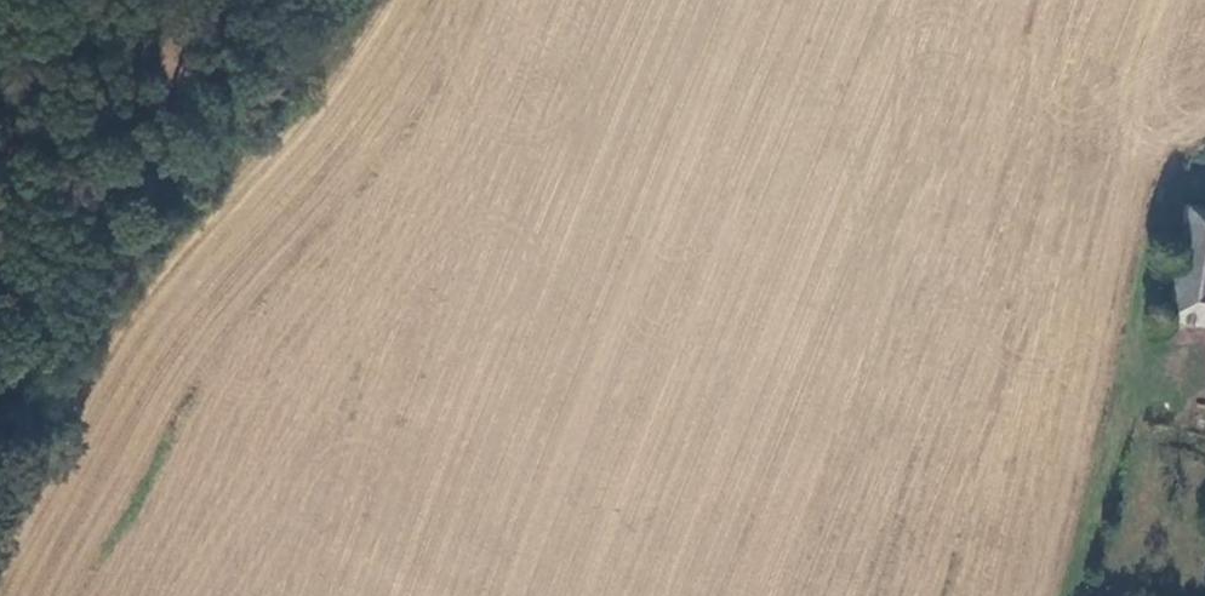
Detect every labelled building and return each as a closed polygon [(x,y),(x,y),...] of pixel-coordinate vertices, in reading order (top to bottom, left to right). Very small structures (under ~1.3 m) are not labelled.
[(1186,208),(1162,317),(1204,325),(1204,211),(1186,208)]
